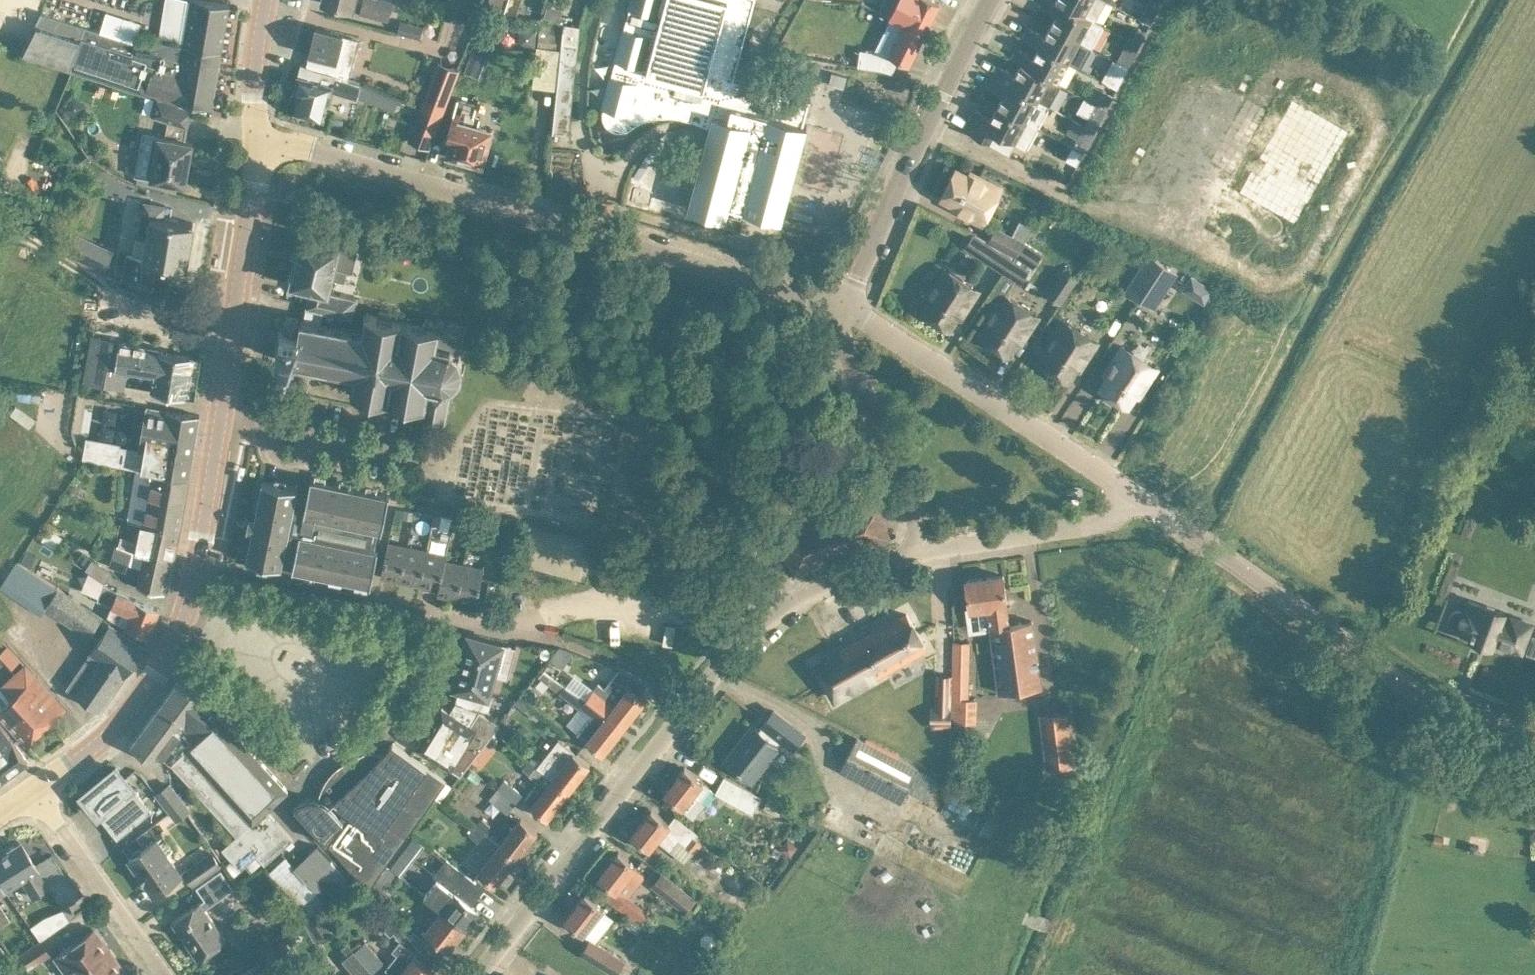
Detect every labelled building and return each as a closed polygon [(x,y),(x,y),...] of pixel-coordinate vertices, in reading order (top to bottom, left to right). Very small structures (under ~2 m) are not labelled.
[(71,70),(147,94),(148,90),(175,99),(176,99),(195,105),(215,108),(231,4),(211,1),(210,1),(202,0),(188,0),(181,44),(138,37),(136,42),(41,11),(21,53),(57,65),(71,70)] [(322,0),(353,8),(354,6),(361,8),(360,10),(389,16),(392,0),(322,0)] [(430,7),(439,9),(447,1),(445,0),(432,0),(430,7)] [(500,14),(504,0),(489,0),(486,9),(500,14)] [(601,106),(604,106),(603,108),(603,110),(603,111),(603,113),(603,114),(603,116),(604,117),(604,119),(605,120),(606,122),(607,123),(608,124),(609,125),(610,126),(611,127),(613,128),(614,128),(616,129),(617,129),(619,129),(620,130),(622,129),(623,129),(625,129),(626,129),(628,128),(629,127),(630,126),(632,125),(634,124),(635,123),(636,122),(638,121),(639,121),(641,120),(642,119),(643,119),(644,118),(645,118),(646,117),(647,117),(651,115),(656,113),(661,112),(666,112),(671,111),(676,111),(681,112),(686,113),(688,113),(702,117),(710,119),(709,125),(687,207),(725,217),(727,213),(729,204),(743,207),(743,208),(781,219),(807,124),(804,123),(810,99),(733,78),(753,5),(754,0),(629,0),(628,7),(629,7),(624,26),(622,26),(614,59),(615,59),(611,74),(610,73),(601,106)] [(889,16),(890,17),(905,23),(905,22),(925,31),(939,1),(936,0),(897,0),(889,16)] [(1102,24),(1095,21),(1056,0),(1042,0),(1040,4),(1056,14),(1050,25),(1090,46),(1102,24)] [(1095,21),(1106,0),(1056,0),(1095,21)] [(446,3),(443,17),(451,19),(455,6),(446,3)] [(1146,4),(1140,17),(1151,23),(1158,10),(1146,4)] [(875,50),(860,48),(858,65),(880,68),(890,71),(897,58),(909,63),(925,31),(905,22),(905,23),(890,17),(875,50)] [(421,38),(424,25),(402,19),(398,32),(421,38)] [(564,25),(562,42),(563,42),(572,43),(578,43),(578,39),(580,27),(580,25),(564,22),(564,25)] [(539,29),(538,45),(561,47),(562,42),(564,25),(540,23),(539,29)] [(1041,46),(1068,61),(1079,68),(1090,46),(1050,25),(1045,35),(1028,26),(1022,36),(1039,45),(1041,46)] [(337,74),(349,78),(358,50),(361,36),(317,26),(308,64),(337,74)] [(1138,26),(1131,40),(1139,44),(1146,30),(1138,26)] [(1127,47),(1124,52),(1132,56),(1132,57),(1139,44),(1131,40),(1127,47)] [(561,47),(560,59),(562,59),(576,61),(576,59),(576,58),(578,46),(578,44),(578,43),(572,43),(563,42),(562,42),(561,47)] [(1041,46),(1039,45),(1034,56),(1017,46),(1011,57),(1021,62),(1057,82),(1068,61),(1041,46)] [(471,49),(464,71),(481,76),(488,55),(471,49)] [(1112,57),(1101,79),(1106,81),(1116,86),(1127,65),(1120,62),(1117,60),(1112,57)] [(300,91),(295,110),(324,117),(331,89),(357,97),(361,82),(349,78),(337,74),(308,64),(303,62),(296,89),(300,91)] [(436,62),(418,108),(441,116),(458,71),(436,62)] [(1060,83),(1057,82),(1021,62),(1015,73),(998,64),(993,74),(1048,105),(1060,83)] [(832,71),(829,83),(844,87),(847,75),(832,71)] [(1037,126),(1048,105),(993,74),(987,84),(1004,93),(998,105),(1037,126)] [(1281,84),(1211,228),(1283,263),(1353,119),(1281,84)] [(1102,88),(1094,102),(1105,108),(1113,93),(1102,88)] [(187,126),(193,108),(153,96),(147,112),(168,119),(166,136),(142,132),(136,175),(186,183),(193,141),(185,139),(187,126)] [(477,102),(459,97),(453,118),(447,137),(452,139),(447,155),(477,163),(478,161),(480,162),(481,161),(491,163),(495,149),(486,147),(491,129),(477,125),(480,116),(474,114),(477,102)] [(1094,129),(1105,108),(1094,102),(1083,124),(1094,129)] [(1026,147),(1037,126),(998,105),(991,117),(974,108),(964,128),(1009,152),(1015,141),(1026,147)] [(406,140),(429,149),(441,116),(418,108),(406,140)] [(1083,151),(1094,129),(1083,124),(1072,146),(1083,151)] [(1072,146),(1066,156),(1077,162),(1083,151),(1072,146)] [(967,214),(982,222),(1001,187),(978,175),(976,179),(956,169),(941,197),(968,211),(967,214)] [(127,255),(123,278),(127,280),(152,287),(156,259),(187,264),(194,222),(180,219),(180,218),(167,216),(166,217),(164,217),(166,204),(146,200),(143,214),(142,214),(140,229),(139,232),(149,233),(145,258),(127,255)] [(996,224),(987,238),(1015,253),(1024,240),(1033,226),(1019,217),(1011,234),(996,224)] [(963,246),(1003,271),(1015,253),(987,238),(986,240),(972,231),(963,246)] [(113,250),(77,233),(68,251),(104,268),(113,250)] [(290,283),(311,287),(307,305),(348,315),(352,315),(357,296),(330,289),(333,277),(344,279),(347,266),(353,268),(358,248),(341,245),(341,244),(302,234),(290,283)] [(1039,313),(1006,291),(1014,278),(1020,282),(1029,268),(1026,266),(1028,263),(1033,266),(1042,251),(1024,240),(1015,253),(1003,271),(988,296),(998,302),(991,314),(994,316),(982,335),(1008,353),(1025,327),(1028,330),(1039,313)] [(1149,252),(1126,287),(1140,297),(1164,261),(1149,252)] [(1164,261),(1140,297),(1155,306),(1178,270),(1164,261)] [(969,304),(979,289),(945,267),(932,288),(935,290),(922,310),(949,327),(966,302),(969,304)] [(1062,267),(1045,293),(1061,303),(1077,277),(1062,267)] [(346,324),(348,315),(307,305),(304,317),(302,317),(301,319),(299,316),(298,315),(292,314),(290,315),(285,318),(284,319),(281,326),(277,346),(287,348),(286,353),(288,356),(292,357),(291,360),(293,360),(293,363),(295,363),(294,364),(303,366),(304,364),(306,365),(307,362),(321,366),(321,367),(323,368),(324,365),(338,369),(338,370),(340,371),(340,368),(355,372),(352,385),(351,385),(351,386),(350,386),(349,388),(352,389),(351,391),(354,392),(354,390),(364,392),(363,397),(377,400),(378,394),(387,396),(387,398),(389,399),(390,396),(422,403),(421,405),(423,405),(421,413),(445,417),(451,384),(453,383),(453,386),(456,384),(455,382),(460,376),(461,377),(463,375),(461,373),(462,365),(465,365),(465,363),(462,363),(460,355),(462,353),(460,351),(459,352),(464,322),(438,317),(438,318),(426,315),(424,323),(404,319),(404,317),(402,316),(401,319),(393,317),(394,310),(380,306),(378,314),(369,312),(369,311),(366,310),(366,313),(364,312),(363,315),(366,316),(362,330),(349,327),(350,325),(346,324)] [(1088,356),(1097,341),(1064,319),(1050,340),(1054,342),(1041,362),(1068,379),(1084,353),(1088,356)] [(94,334),(85,379),(90,380),(100,382),(105,383),(108,366),(113,337),(94,334)] [(187,395),(193,355),(159,350),(160,347),(121,341),(117,366),(155,372),(152,389),(187,395)] [(1147,381),(1157,367),(1123,345),(1110,366),(1113,368),(1101,387),(1127,405),(1144,379),(1147,381)] [(90,380),(88,387),(99,389),(100,382),(90,380)] [(138,468),(137,475),(146,478),(147,469),(189,476),(193,452),(194,445),(197,431),(200,414),(196,414),(180,411),(160,408),(156,427),(149,426),(146,445),(143,464),(142,469),(138,468)] [(145,522),(180,529),(189,476),(147,469),(146,478),(137,475),(129,520),(142,522),(145,522)] [(262,480),(246,559),(282,566),(284,558),(294,561),(292,568),(371,584),(379,548),(371,547),(375,528),(382,530),(390,494),(311,478),(308,495),(297,493),(298,487),(262,480)] [(419,485),(417,495),(433,498),(435,488),(419,485)] [(812,565),(890,537),(875,498),(847,508),(797,526),(812,565)] [(120,538),(118,542),(145,552),(155,554),(156,553),(174,557),(180,529),(145,522),(142,522),(138,540),(126,536),(125,539),(120,538)] [(13,557),(28,536),(22,530),(13,538),(0,524),(0,569),(13,557)] [(448,539),(449,532),(442,531),(440,537),(448,539)] [(145,552),(118,542),(116,542),(108,564),(125,570),(128,561),(142,565),(138,584),(167,590),(174,557),(156,553),(155,554),(145,552)] [(381,575),(400,579),(407,546),(388,542),(381,575)] [(427,550),(408,546),(407,546),(400,579),(420,583),(427,550)] [(27,549),(20,560),(28,566),(35,555),(27,549)] [(439,587),(445,559),(446,554),(427,550),(420,583),(439,587)] [(111,570),(92,558),(85,567),(104,580),(111,570)] [(439,587),(438,593),(458,597),(465,563),(445,559),(439,587)] [(6,579),(2,584),(41,610),(44,606),(74,625),(71,628),(87,639),(92,631),(99,621),(107,626),(99,637),(90,650),(91,651),(67,686),(84,699),(101,710),(132,665),(145,646),(129,634),(106,618),(17,561),(6,579)] [(477,601),(484,567),(465,563),(458,597),(477,601)] [(970,608),(988,605),(991,625),(1000,691),(1041,686),(1035,639),(1032,620),(1009,623),(1006,603),(1007,603),(1003,574),(966,579),(970,608)] [(122,610),(117,622),(149,635),(160,608),(102,585),(96,600),(122,610)] [(1481,599),(1480,604),(1468,600),(1467,603),(1464,602),(1461,609),(1459,609),(1454,609),(1450,613),(1449,618),(1450,623),(1453,626),(1455,627),(1454,630),(1468,635),(1467,638),(1493,648),(1494,644),(1523,654),(1534,622),(1534,621),(1509,611),(1506,618),(1504,617),(1507,609),(1481,599)] [(907,613),(816,664),(835,697),(925,646),(907,613)] [(468,632),(454,685),(459,686),(456,700),(489,709),(493,693),(489,692),(494,673),(503,642),(468,632)] [(954,641),(953,697),(968,698),(970,641),(954,641)] [(558,646),(549,658),(561,666),(573,650),(558,646)] [(8,683),(0,690),(0,714),(26,744),(56,717),(55,716),(54,717),(37,699),(46,691),(25,668),(8,683)] [(586,696),(624,726),(646,698),(640,693),(647,684),(637,676),(620,668),(605,687),(598,682),(586,696)] [(578,706),(580,708),(567,725),(603,753),(624,726),(586,696),(585,698),(543,669),(539,674),(579,706),(578,706)] [(933,707),(933,725),(950,726),(952,676),(936,676),(936,697),(937,697),(937,707),(933,707)] [(267,809),(288,789),(222,717),(204,701),(178,681),(131,743),(157,763),(162,757),(171,763),(172,762),(237,834),(222,847),(241,868),(256,854),(265,862),(293,837),(267,809)] [(529,706),(519,697),(515,701),(525,710),(529,706)] [(434,756),(460,771),(500,721),(479,708),(462,703),(456,713),(442,705),(417,746),(434,756)] [(792,747),(803,733),(774,709),(762,724),(768,728),(765,733),(756,726),(739,747),(737,745),(725,760),(750,779),(782,739),(792,747)] [(1075,764),(1068,710),(1039,713),(1046,768),(1075,764)] [(28,758),(0,719),(0,778),(28,758)] [(925,798),(937,776),(857,735),(840,769),(902,800),(907,788),(925,798)] [(299,801),(294,805),(308,820),(353,869),(372,883),(375,878),(435,795),(446,780),(411,755),(409,753),(392,741),(382,752),(380,754),(376,752),(373,751),(368,751),(365,753),(345,763),(341,766),(338,769),(336,773),(335,777),(335,781),(338,789),(337,789),(340,793),(337,795),(329,803),(324,800),(320,798),(318,798),(315,797),(310,798),(305,799),(299,801)] [(590,763),(566,744),(545,771),(536,764),(542,757),(534,751),(528,759),(545,771),(552,777),(568,790),(590,763)] [(552,777),(545,771),(528,759),(522,766),(539,780),(524,799),(547,817),(568,790),(552,777)] [(137,822),(152,810),(116,766),(82,794),(117,838),(132,826),(130,823),(135,819),(137,822)] [(699,799),(709,785),(685,766),(664,792),(694,816),(704,803),(699,799)] [(715,791),(753,811),(762,795),(724,774),(715,791)] [(520,796),(502,780),(496,787),(515,802),(520,796)] [(170,810),(177,818),(189,808),(170,783),(157,793),(158,794),(170,810)] [(515,802),(496,787),(490,796),(507,811),(515,802)] [(146,803),(152,810),(159,819),(170,810),(158,794),(146,803)] [(631,834),(648,848),(658,836),(672,848),(679,838),(685,843),(676,853),(686,861),(702,841),(695,836),(698,832),(675,814),(669,822),(652,808),(631,834)] [(537,830),(520,817),(499,844),(516,857),(537,830)] [(482,818),(469,834),(477,840),(478,839),(490,824),(482,818)] [(413,831),(390,860),(402,870),(425,841),(413,831)] [(1444,835),(1435,833),(1434,840),(1442,842),(1444,835)] [(157,892),(181,874),(167,853),(173,849),(163,835),(143,849),(139,848),(133,852),(132,856),(129,858),(147,884),(150,882),(157,892)] [(19,840),(0,852),(0,884),(3,889),(21,877),(32,895),(65,874),(51,853),(34,864),(19,840)] [(1469,851),(1477,852),(1478,844),(1471,843),(1469,851)] [(478,871),(495,884),(516,857),(499,844),(478,871)] [(611,887),(605,896),(619,907),(639,922),(646,912),(627,897),(647,872),(618,850),(597,877),(611,887)] [(193,883),(222,863),(213,851),(185,871),(193,883)] [(323,851),(300,873),(324,899),(328,903),(352,882),(323,851)] [(276,862),(267,870),(307,914),(316,906),(324,899),(300,873),(284,855),(276,862)] [(424,892),(442,907),(466,926),(479,910),(471,904),(484,886),(447,857),(433,874),(436,877),(424,892)] [(172,921),(198,958),(226,938),(204,907),(234,887),(221,869),(196,885),(205,898),(172,921)] [(652,884),(683,908),(693,896),(661,871),(652,884)] [(372,883),(367,888),(381,904),(391,893),(384,886),(375,878),(372,883)] [(564,919),(580,931),(589,938),(582,951),(616,972),(624,958),(595,941),(615,916),(585,892),(564,919)] [(0,904),(0,923),(9,918),(0,904)] [(425,930),(449,949),(466,926),(442,907),(425,930)] [(331,935),(332,930),(319,909),(304,919),(317,938),(324,939),(331,935)] [(394,931),(397,935),(403,930),(390,914),(386,909),(377,918),(390,934),(394,931)] [(40,938),(53,928),(43,915),(30,925),(40,938)] [(94,928),(54,956),(67,974),(107,947),(94,928)] [(407,934),(408,935),(420,949),(428,942),(413,929),(407,934)] [(47,952),(38,939),(12,957),(22,970),(47,952)] [(365,940),(354,949),(372,970),(383,962),(365,940)] [(385,968),(393,974),(428,974),(432,971),(412,955),(415,951),(402,940),(394,950),(397,953),(385,968)] [(107,947),(67,974),(68,974),(127,974),(107,947)] [(357,974),(367,974),(372,970),(354,949),(343,958),(357,974)] [(236,974),(267,974),(260,962),(250,968),(250,967),(236,974)] [(693,967),(681,962),(675,974),(689,974),(693,967)]
